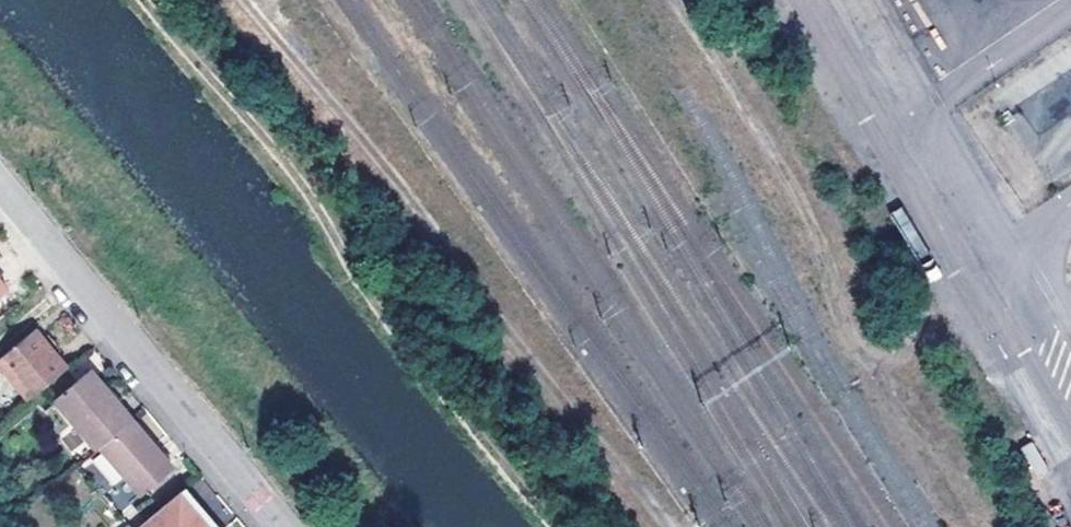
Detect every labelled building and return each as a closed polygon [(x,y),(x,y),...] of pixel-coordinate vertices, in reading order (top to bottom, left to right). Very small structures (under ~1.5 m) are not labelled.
[(20,275),(23,273),(4,249),(0,243),(0,292),(20,275)] [(20,275),(0,292),(0,299),(3,303),(27,284),(20,275)] [(69,363),(53,346),(37,328),(0,361),(0,365),(31,399),(69,363)] [(131,420),(133,419),(113,396),(91,371),(55,404),(98,451),(102,447),(131,420)] [(158,449),(131,420),(102,447),(144,494),(173,466),(158,449)] [(1035,473),(1045,467),(1031,443),(1022,448),(1035,473)] [(179,496),(145,526),(208,526),(202,520),(179,496)]
